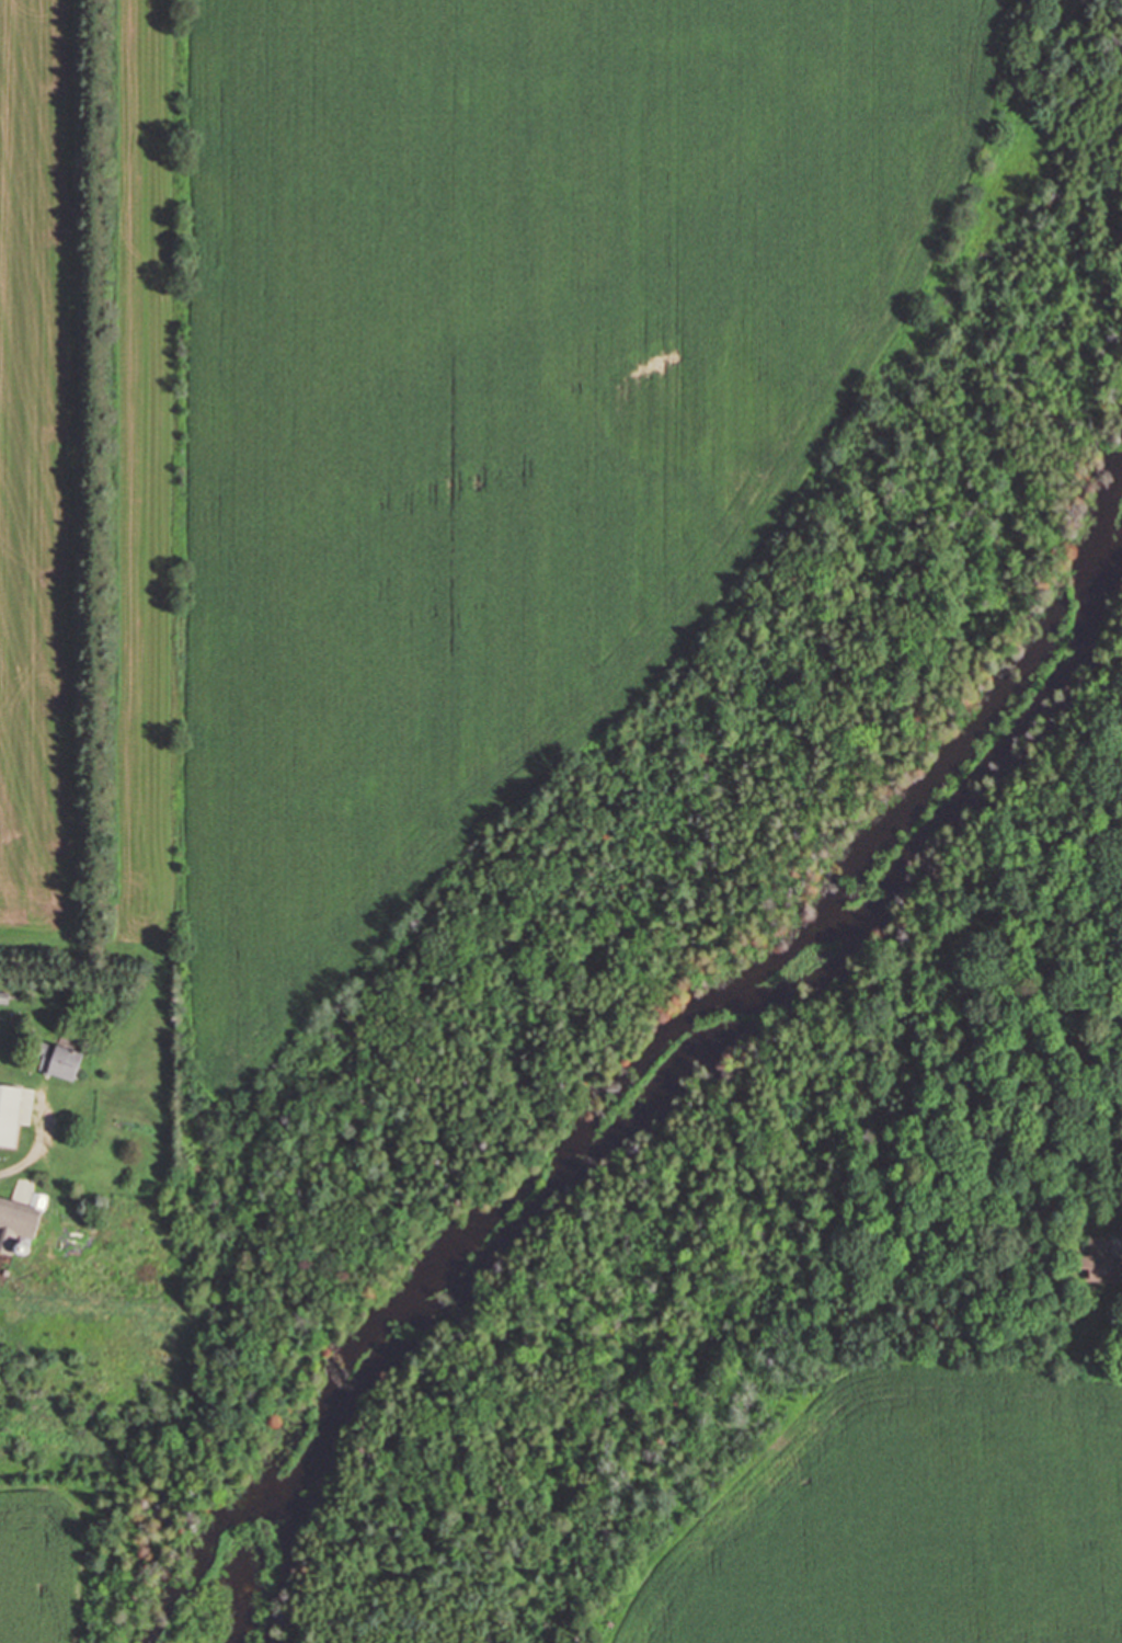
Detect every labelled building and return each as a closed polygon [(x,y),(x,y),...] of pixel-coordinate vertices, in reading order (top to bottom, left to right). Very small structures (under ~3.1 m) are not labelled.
[(71,1082),(79,1052),(43,1043),(35,1072),(71,1082)] [(19,1087),(0,1085),(0,1146),(12,1147),(19,1087)] [(34,1240),(44,1195),(31,1193),(29,1206),(1,1200),(0,1203),(0,1239),(1,1232),(34,1240)]
